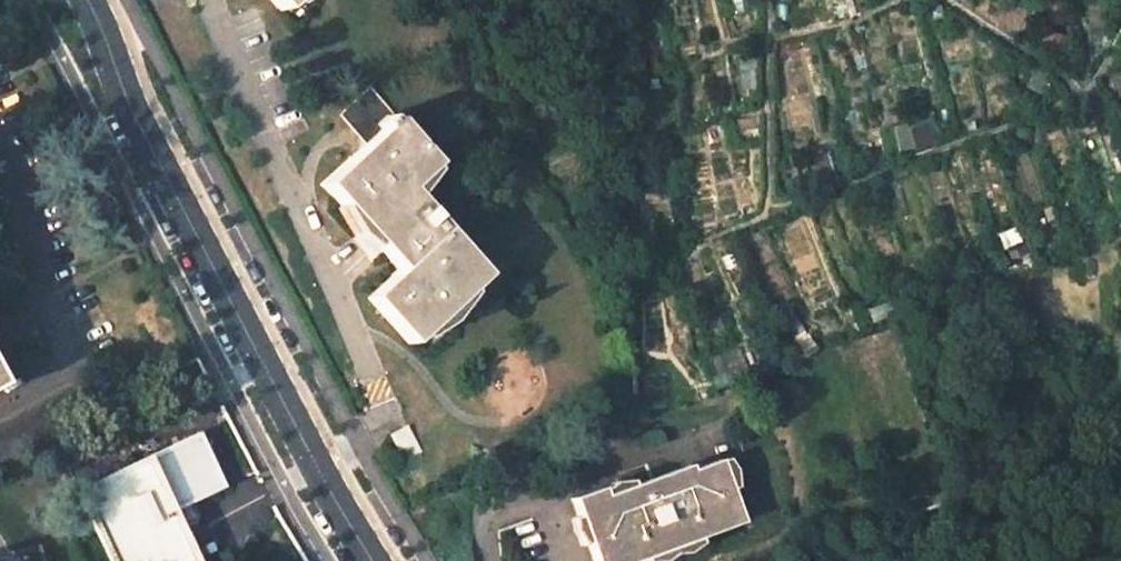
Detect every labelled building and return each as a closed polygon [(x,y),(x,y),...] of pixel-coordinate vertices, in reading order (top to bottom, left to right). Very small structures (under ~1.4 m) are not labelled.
[(281,11),(293,0),(271,0),(281,11)] [(395,118),(369,89),(339,115),(366,144),(395,118)] [(436,163),(395,118),(366,144),(321,184),(361,229),(383,253),(398,269),(367,298),(409,344),(486,274),(408,188),(436,163)] [(421,451),(408,426),(392,435),(405,459),(421,451)] [(199,438),(77,491),(110,560),(196,560),(171,509),(224,486),(199,438)] [(721,460),(692,470),(689,463),(604,496),(601,488),(571,499),(593,560),(636,560),(743,522),(721,460)]
